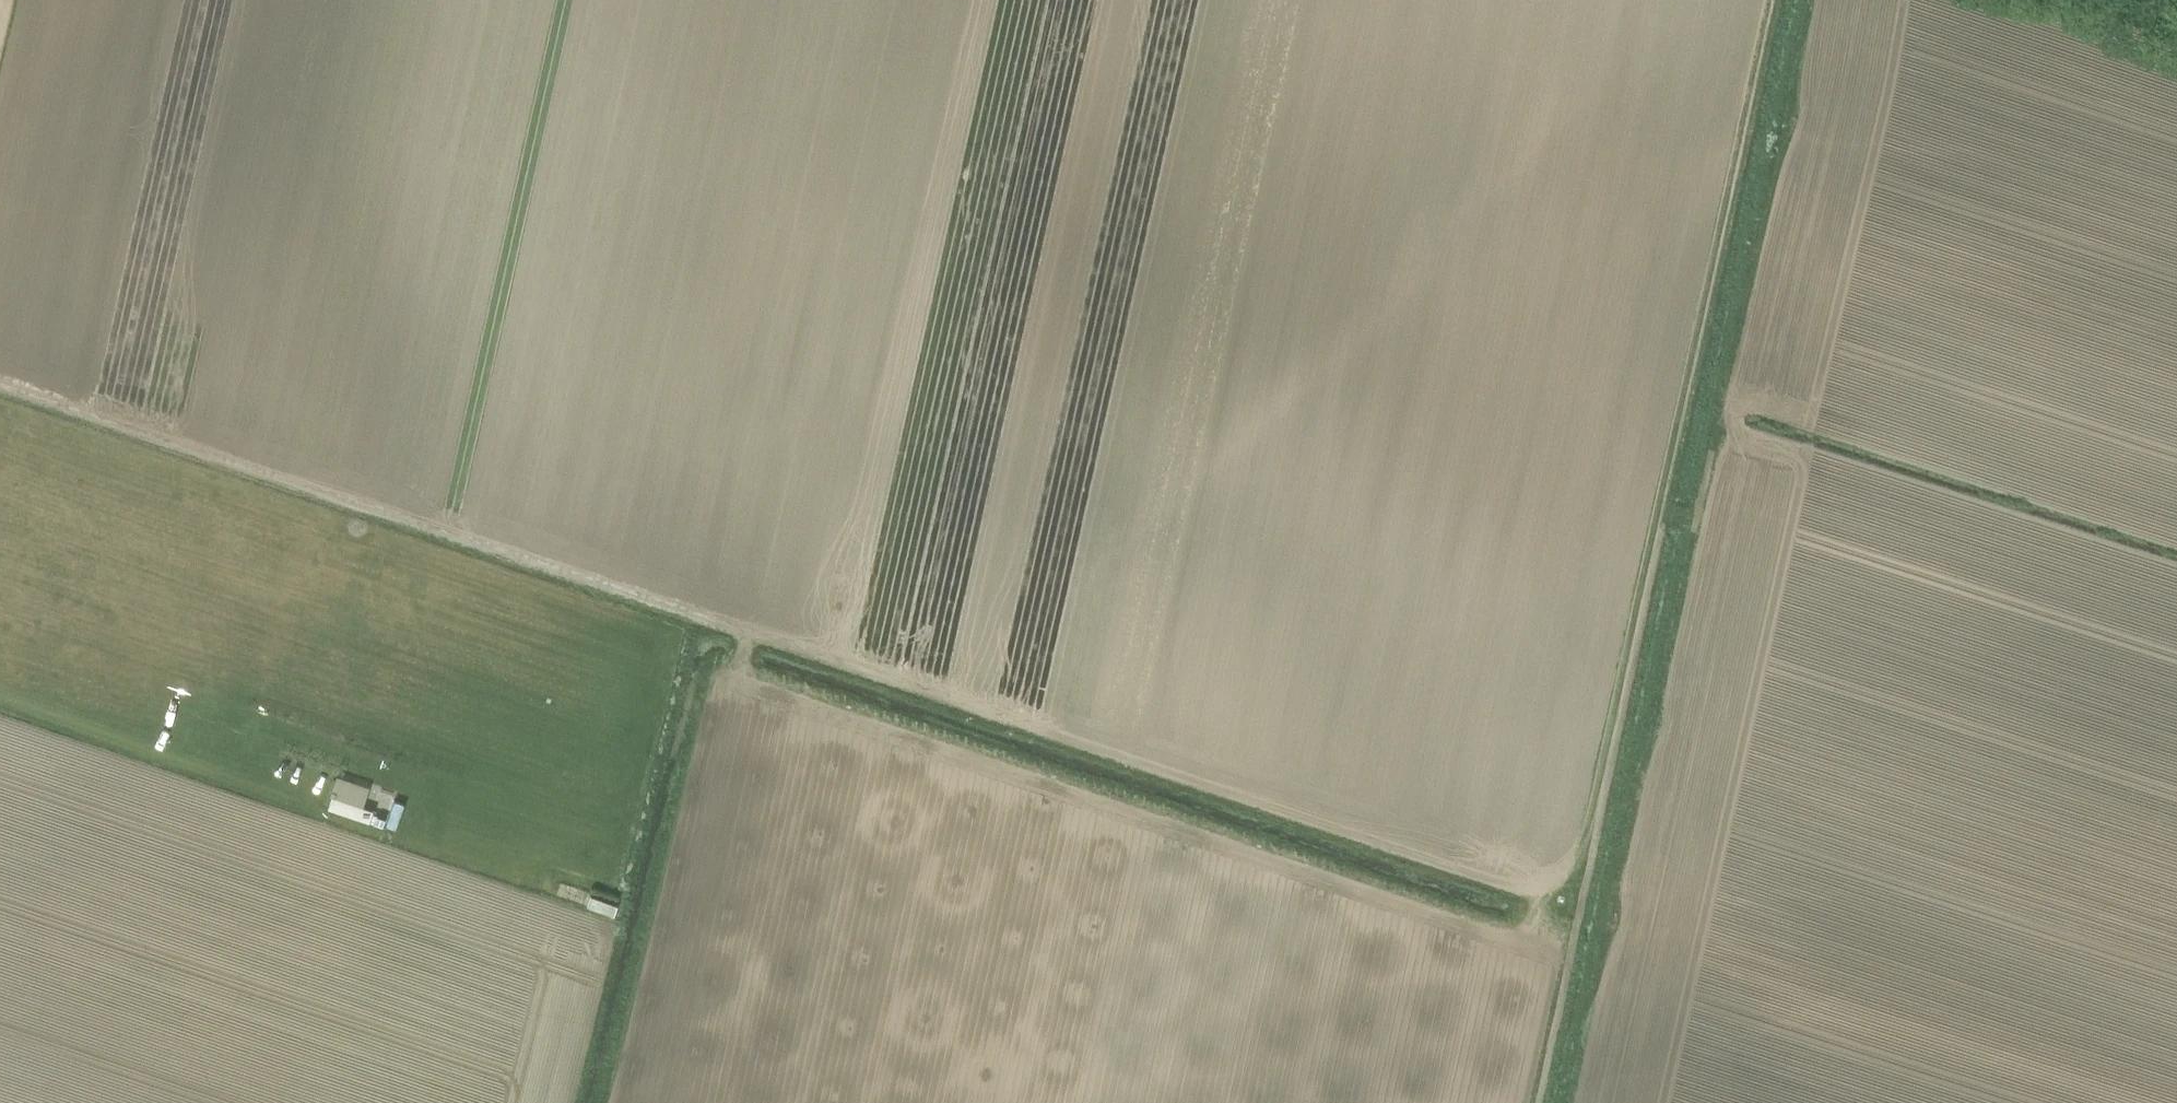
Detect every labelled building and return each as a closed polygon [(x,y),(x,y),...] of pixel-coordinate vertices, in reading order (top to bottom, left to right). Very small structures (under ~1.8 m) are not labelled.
[(385,811),(360,802),(367,784),(334,773),(323,806),(381,825),(385,811)]
